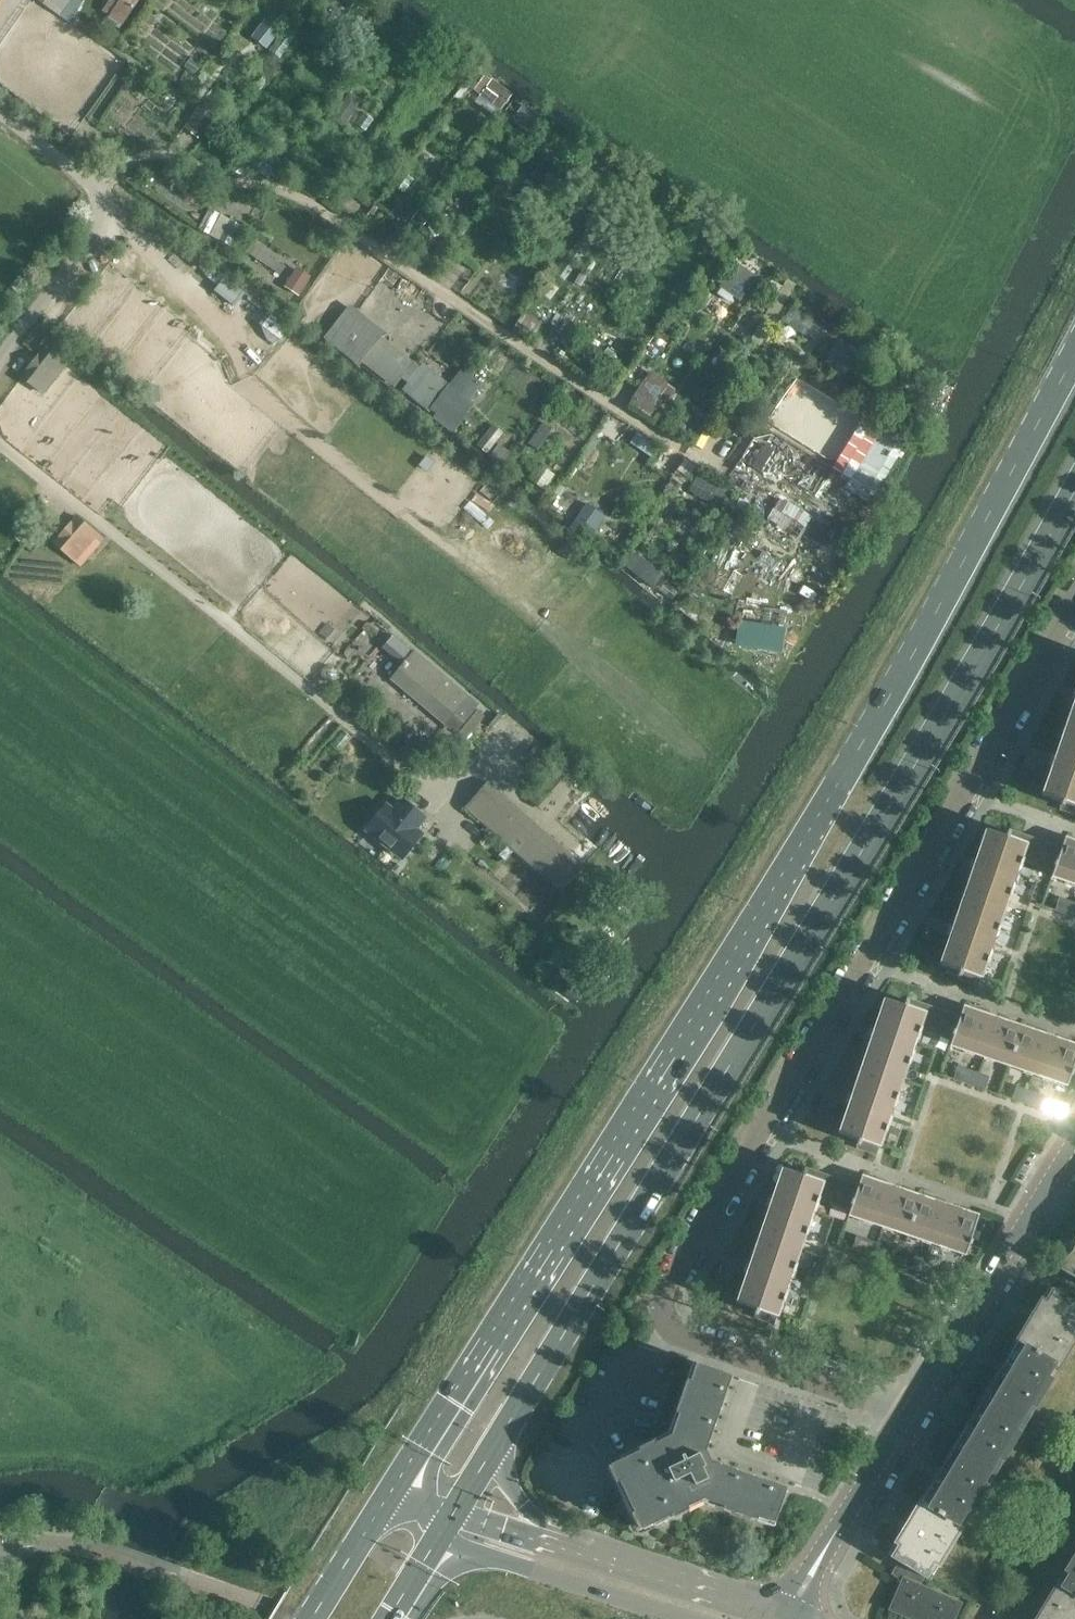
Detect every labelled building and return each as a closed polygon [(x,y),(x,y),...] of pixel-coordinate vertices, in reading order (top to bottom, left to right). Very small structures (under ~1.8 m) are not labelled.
[(44,5),(67,21),(80,2),(77,0),(47,0),(44,5)] [(106,14),(123,25),(139,0),(122,0),(118,6),(113,3),(106,14)] [(392,17),(377,8),(372,16),(387,25),(392,17)] [(354,17),(363,24),(368,18),(359,11),(354,17)] [(266,16),(253,35),(268,46),(281,27),(266,16)] [(280,59),(296,37),(285,30),(270,51),(280,59)] [(353,66),(362,52),(352,45),(343,59),(353,66)] [(194,76),(202,66),(191,58),(183,68),(194,76)] [(455,59),(448,70),(463,80),(470,69),(455,59)] [(496,116),(508,99),(512,94),(503,87),(504,85),(497,80),(496,82),(492,79),(475,101),(496,116)] [(514,117),(529,127),(526,131),(534,136),(544,121),(523,106),(514,117)] [(213,117),(199,107),(185,126),(199,136),(213,117)] [(569,153),(561,146),(556,152),(564,159),(569,153)] [(555,167),(538,154),(535,152),(522,169),(542,184),(555,167)] [(227,217),(209,208),(199,228),(220,238),(219,240),(230,246),(241,225),(227,218),(227,217)] [(428,219),(421,213),(415,221),(422,227),(428,219)] [(717,244),(710,239),(706,245),(704,245),(702,248),(710,254),(717,244)] [(741,262),(729,280),(749,295),(762,276),(741,262)] [(301,293),(313,274),(298,265),(286,285),(301,293)] [(786,279),(785,280),(772,302),(781,308),(795,284),(786,279)] [(325,337),(360,364),(364,360),(396,384),(401,378),(408,383),(421,368),(413,361),(409,366),(378,342),(382,337),(347,309),(325,337)] [(257,330),(273,345),(288,329),(272,314),(257,330)] [(858,326),(857,329),(849,342),(868,354),(877,339),(858,326)] [(859,353),(839,339),(829,352),(850,366),(859,353)] [(23,379),(43,394),(65,365),(45,350),(23,379)] [(430,373),(423,366),(421,368),(408,383),(403,390),(431,411),(450,385),(432,371),(430,373)] [(462,369),(450,385),(431,411),(436,414),(434,417),(472,446),(491,421),(472,407),(469,410),(465,407),(482,384),(462,369)] [(646,384),(636,399),(651,409),(661,394),(646,384)] [(846,485),(874,500),(906,443),(861,418),(834,467),(851,477),(846,485)] [(552,429),(546,425),(542,422),(528,443),(531,445),(537,450),(552,429)] [(488,455),(504,434),(493,426),(477,447),(488,455)] [(514,455),(500,444),(490,457),(505,468),(514,455)] [(539,463),(528,478),(544,490),(555,475),(539,463)] [(732,493),(700,472),(689,489),(709,502),(712,497),(724,505),(732,493)] [(570,490),(561,483),(559,482),(544,503),(555,510),(570,490)] [(789,534),(799,540),(806,528),(805,527),(810,518),(798,511),(799,509),(783,500),(782,502),(778,499),(767,518),(778,524),(776,526),(781,530),(782,529),(784,530),(784,531),(787,533),(787,532),(789,534)] [(606,516),(587,503),(576,517),(596,531),(606,516)] [(98,535),(78,517),(55,544),(75,561),(98,535)] [(651,567),(632,552),(631,551),(619,567),(631,577),(634,574),(669,602),(678,590),(651,568),(651,567)] [(771,610),(768,629),(745,625),(742,646),(787,652),(792,613),(771,610)] [(404,659),(412,645),(393,633),(384,647),(404,659)] [(468,698),(415,653),(406,663),(405,662),(402,665),(404,666),(393,679),(446,724),(468,698)] [(1065,727),(1074,731),(1074,698),(1065,727)] [(463,739),(483,715),(476,710),(456,733),(463,739)] [(1042,795),(1060,801),(1059,805),(1061,805),(1060,809),(1074,814),(1074,731),(1065,727),(1042,795)] [(534,745),(521,762),(538,775),(551,758),(534,745)] [(571,778),(565,772),(554,763),(526,796),(542,810),(571,778)] [(488,783),(466,809),(561,892),(584,866),(488,783)] [(393,813),(386,807),(381,813),(378,812),(371,820),(372,824),(368,829),(404,858),(421,836),(414,830),(424,817),(403,801),(393,813)] [(987,829),(974,865),(963,898),(1002,911),(1020,859),(1028,835),(1010,829),(1009,831),(1007,831),(1005,836),(987,829)] [(1028,835),(1020,859),(1031,863),(1039,839),(1028,835)] [(1053,871),(1052,875),(1074,883),(1074,841),(1065,837),(1062,846),(1053,871)] [(1039,839),(1031,863),(1042,867),(1051,843),(1039,839)] [(1051,843),(1042,867),(1053,871),(1062,846),(1051,843)] [(963,898),(940,965),(958,972),(957,976),(959,977),(958,980),(977,986),(1002,911),(963,898)] [(1066,902),(1058,899),(1055,909),(1063,912),(1066,902)] [(1074,904),(1066,902),(1063,912),(1070,914),(1074,904)] [(885,998),(873,1032),(862,1066),(902,1080),(919,1030),(927,1005),(907,998),(906,1000),(905,1000),(903,1004),(885,998)] [(927,1005),(919,1030),(929,1033),(938,1008),(927,1005)] [(959,1016),(951,1040),(949,1045),(1008,1065),(1021,1027),(962,1007),(959,1016)] [(938,1008),(929,1033),(940,1037),(948,1012),(938,1008)] [(948,1012),(940,1037),(951,1040),(959,1016),(948,1012)] [(1038,1075),(1066,1085),(1070,1075),(1071,1076),(1073,1071),(1072,1070),(1074,1061),(1074,1046),(1021,1027),(1008,1065),(1038,1075)] [(862,1066),(839,1133),(857,1140),(855,1145),(857,1145),(856,1148),(876,1155),(878,1149),(902,1080),(862,1066)] [(965,1071),(957,1069),(954,1079),(961,1081),(965,1071)] [(972,1074),(965,1071),(961,1081),(969,1084),(972,1074)] [(980,1077),(972,1074),(969,1084),(977,1086),(980,1077)] [(988,1079),(980,1077),(977,1086),(984,1089),(988,1079)] [(1024,1092),(1016,1089),(1013,1098),(1020,1101),(1024,1092)] [(1031,1094),(1024,1092),(1020,1101),(1028,1104),(1031,1094)] [(1039,1097),(1031,1094),(1028,1104),(1035,1106),(1039,1097)] [(1046,1099),(1039,1097),(1035,1106),(1043,1109),(1046,1099)] [(783,1168),(771,1203),(760,1235),(800,1248),(817,1198),(825,1174),(805,1168),(804,1171),(802,1170),(801,1174),(783,1168)] [(825,1174),(817,1198),(828,1202),(836,1178),(825,1174)] [(858,1185),(849,1210),(848,1214),(907,1235),(920,1196),(861,1177),(858,1185)] [(836,1178),(828,1202),(838,1206),(847,1182),(836,1178)] [(847,1182),(838,1206),(849,1210),(858,1185),(847,1182)] [(907,1235),(936,1245),(965,1255),(969,1244),(970,1245),(972,1240),(971,1239),(978,1216),(920,1196),(907,1235)] [(760,1235),(736,1303),(755,1309),(753,1314),(755,1315),(754,1318),(773,1324),(800,1248),(760,1235)] [(864,1239),(856,1236),(852,1248),(860,1251),(864,1239)] [(871,1242),(864,1239),(860,1251),(868,1253),(871,1242)] [(1056,1267),(1074,1279),(1074,1241),(1072,1251),(1056,1267)] [(879,1245),(871,1242),(868,1253),(875,1256),(879,1245)] [(886,1247),(879,1245),(875,1256),(882,1259),(886,1247)] [(923,1259),(915,1257),(911,1268),(919,1271),(923,1259)] [(930,1262),(923,1259),(919,1271),(926,1273),(930,1262)] [(938,1265),(930,1262),(926,1273),(934,1276),(938,1265)] [(945,1267),(938,1265),(934,1276),(942,1279),(945,1267)] [(1016,1340),(1058,1366),(1074,1337),(1074,1304),(1069,1301),(1070,1300),(1066,1297),(1065,1298),(1048,1288),(1016,1340)] [(1016,1340),(984,1393),(1026,1419),(1058,1366),(1016,1340)] [(609,1465),(640,1528),(700,1498),(772,1523),(783,1492),(766,1486),(768,1481),(752,1475),(750,1481),(706,1465),(705,1469),(693,1439),(702,1442),(713,1408),(718,1409),(724,1393),(719,1391),(725,1375),(694,1364),(669,1435),(609,1465)] [(984,1393),(951,1447),(993,1472),(1026,1419),(984,1393)] [(951,1447),(919,1500),(961,1525),(993,1472),(951,1447)] [(887,1552),(900,1560),(923,1574),(929,1578),(961,1525),(919,1500),(887,1552)] [(1057,1583),(1074,1594),(1074,1552),(1057,1583)] [(923,1574),(900,1560),(893,1572),(903,1578),(917,1586),(918,1584),(923,1574)] [(903,1578),(890,1608),(915,1618),(919,1618),(931,1590),(918,1584),(917,1586),(903,1578)] [(1035,1618),(1074,1618),(1074,1594),(1057,1583),(1035,1618)] [(919,1618),(952,1618),(959,1602),(931,1590),(919,1618)]
